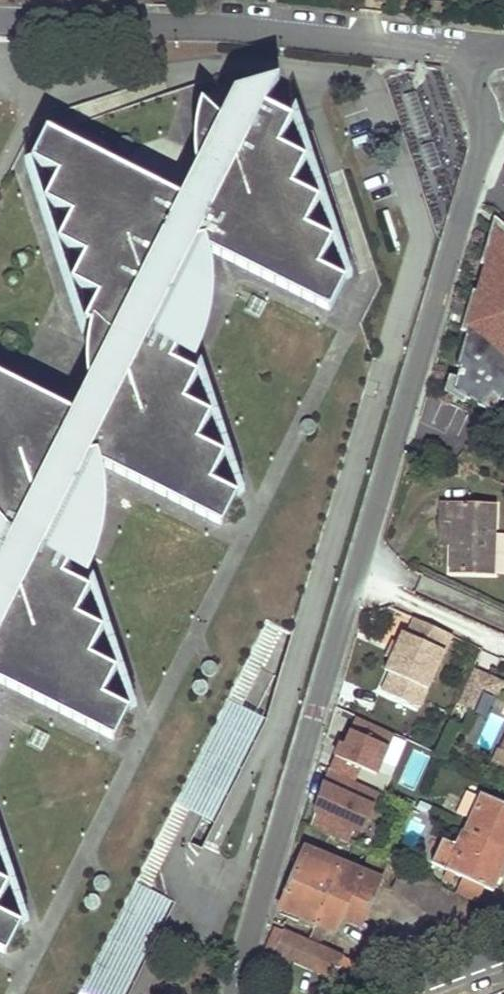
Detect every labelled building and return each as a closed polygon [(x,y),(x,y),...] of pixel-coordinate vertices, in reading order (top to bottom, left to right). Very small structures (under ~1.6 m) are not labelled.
[(84,327),(90,330),(88,340),(87,354),(86,366),(87,375),(88,384),(71,416),(0,381),(0,690),(112,745),(127,714),(101,701),(115,673),(89,660),(102,633),(75,619),(88,592),(64,579),(73,561),(81,565),(84,559),(89,544),(92,533),(95,519),(97,505),(97,495),(96,482),(95,468),(220,528),(236,498),(211,487),(224,459),(197,446),(211,419),(184,407),(198,378),(172,365),(181,346),(191,351),(195,341),(199,331),(201,321),(203,311),(205,297),(206,288),(206,277),(205,266),(204,261),(203,254),(328,318),(344,287),(317,274),(331,247),(304,234),(318,207),(291,193),(305,166),(278,153),(291,126),(265,112),(279,85),(234,97),(220,124),(202,106),(199,112),(198,119),(197,125),(195,135),(195,145),(194,157),(195,164),(196,173),(180,203),(47,135),(31,166),(58,179),(44,206),(71,220),(57,246),(84,260),(71,287),(97,300),(84,327)] [(100,101),(98,93),(77,100),(79,108),(100,101)] [(486,267),(496,233),(503,240),(503,227),(494,218),(480,265),(486,267)] [(452,390),(466,399),(479,407),(492,392),(501,400),(503,397),(503,240),(496,233),(486,267),(478,293),(466,333),(456,368),(458,368),(455,379),(452,390)] [(466,333),(478,293),(472,291),(460,332),(466,333)] [(452,390),(455,379),(448,377),(443,392),(462,404),(466,399),(452,390)] [(479,407),(488,412),(503,400),(503,397),(501,400),(492,392),(479,407)] [(492,573),(495,505),(442,503),(440,538),(454,539),(454,549),(453,571),(492,573)] [(440,549),(454,549),(454,539),(440,538),(440,549)] [(452,635),(414,618),(407,634),(389,672),(381,690),(418,708),(452,635)] [(264,622),(79,993),(130,993),(175,903),(153,890),(191,809),(217,823),(266,720),(244,707),(280,630),(264,622)] [(389,672),(407,634),(403,632),(397,643),(393,641),(386,656),(390,658),(385,670),(389,672)] [(503,681),(475,668),(459,704),(473,710),(482,689),(497,695),(503,681)] [(382,762),(394,767),(405,741),(393,736),(382,762)] [(365,754),(341,743),(328,770),(353,782),(365,754)] [(353,782),(328,770),(311,827),(369,854),(377,837),(360,830),(367,815),(348,806),(353,782)] [(482,795),(465,833),(503,850),(503,804),(482,795)] [(432,864),(485,888),(495,867),(503,871),(503,867),(503,850),(465,833),(463,832),(456,847),(443,841),(432,864)] [(307,849),(281,911),(315,925),(326,930),(337,934),(345,915),(363,923),(378,888),(346,874),(349,867),(337,862),(334,869),(322,863),(325,857),(307,849)] [(369,854),(364,866),(383,875),(388,863),(369,854)] [(337,862),(325,857),(322,863),(334,869),(337,862)] [(381,881),(349,867),(346,874),(378,888),(381,881)] [(503,871),(495,867),(485,888),(493,892),(503,871)] [(392,890),(444,925),(460,897),(403,871),(392,890)] [(3,959),(19,929),(0,920),(0,957),(3,959)] [(326,930),(315,925),(309,939),(320,944),(326,930)] [(277,929),(264,955),(288,965),(290,961),(333,980),(337,971),(358,979),(362,967),(277,929)]
